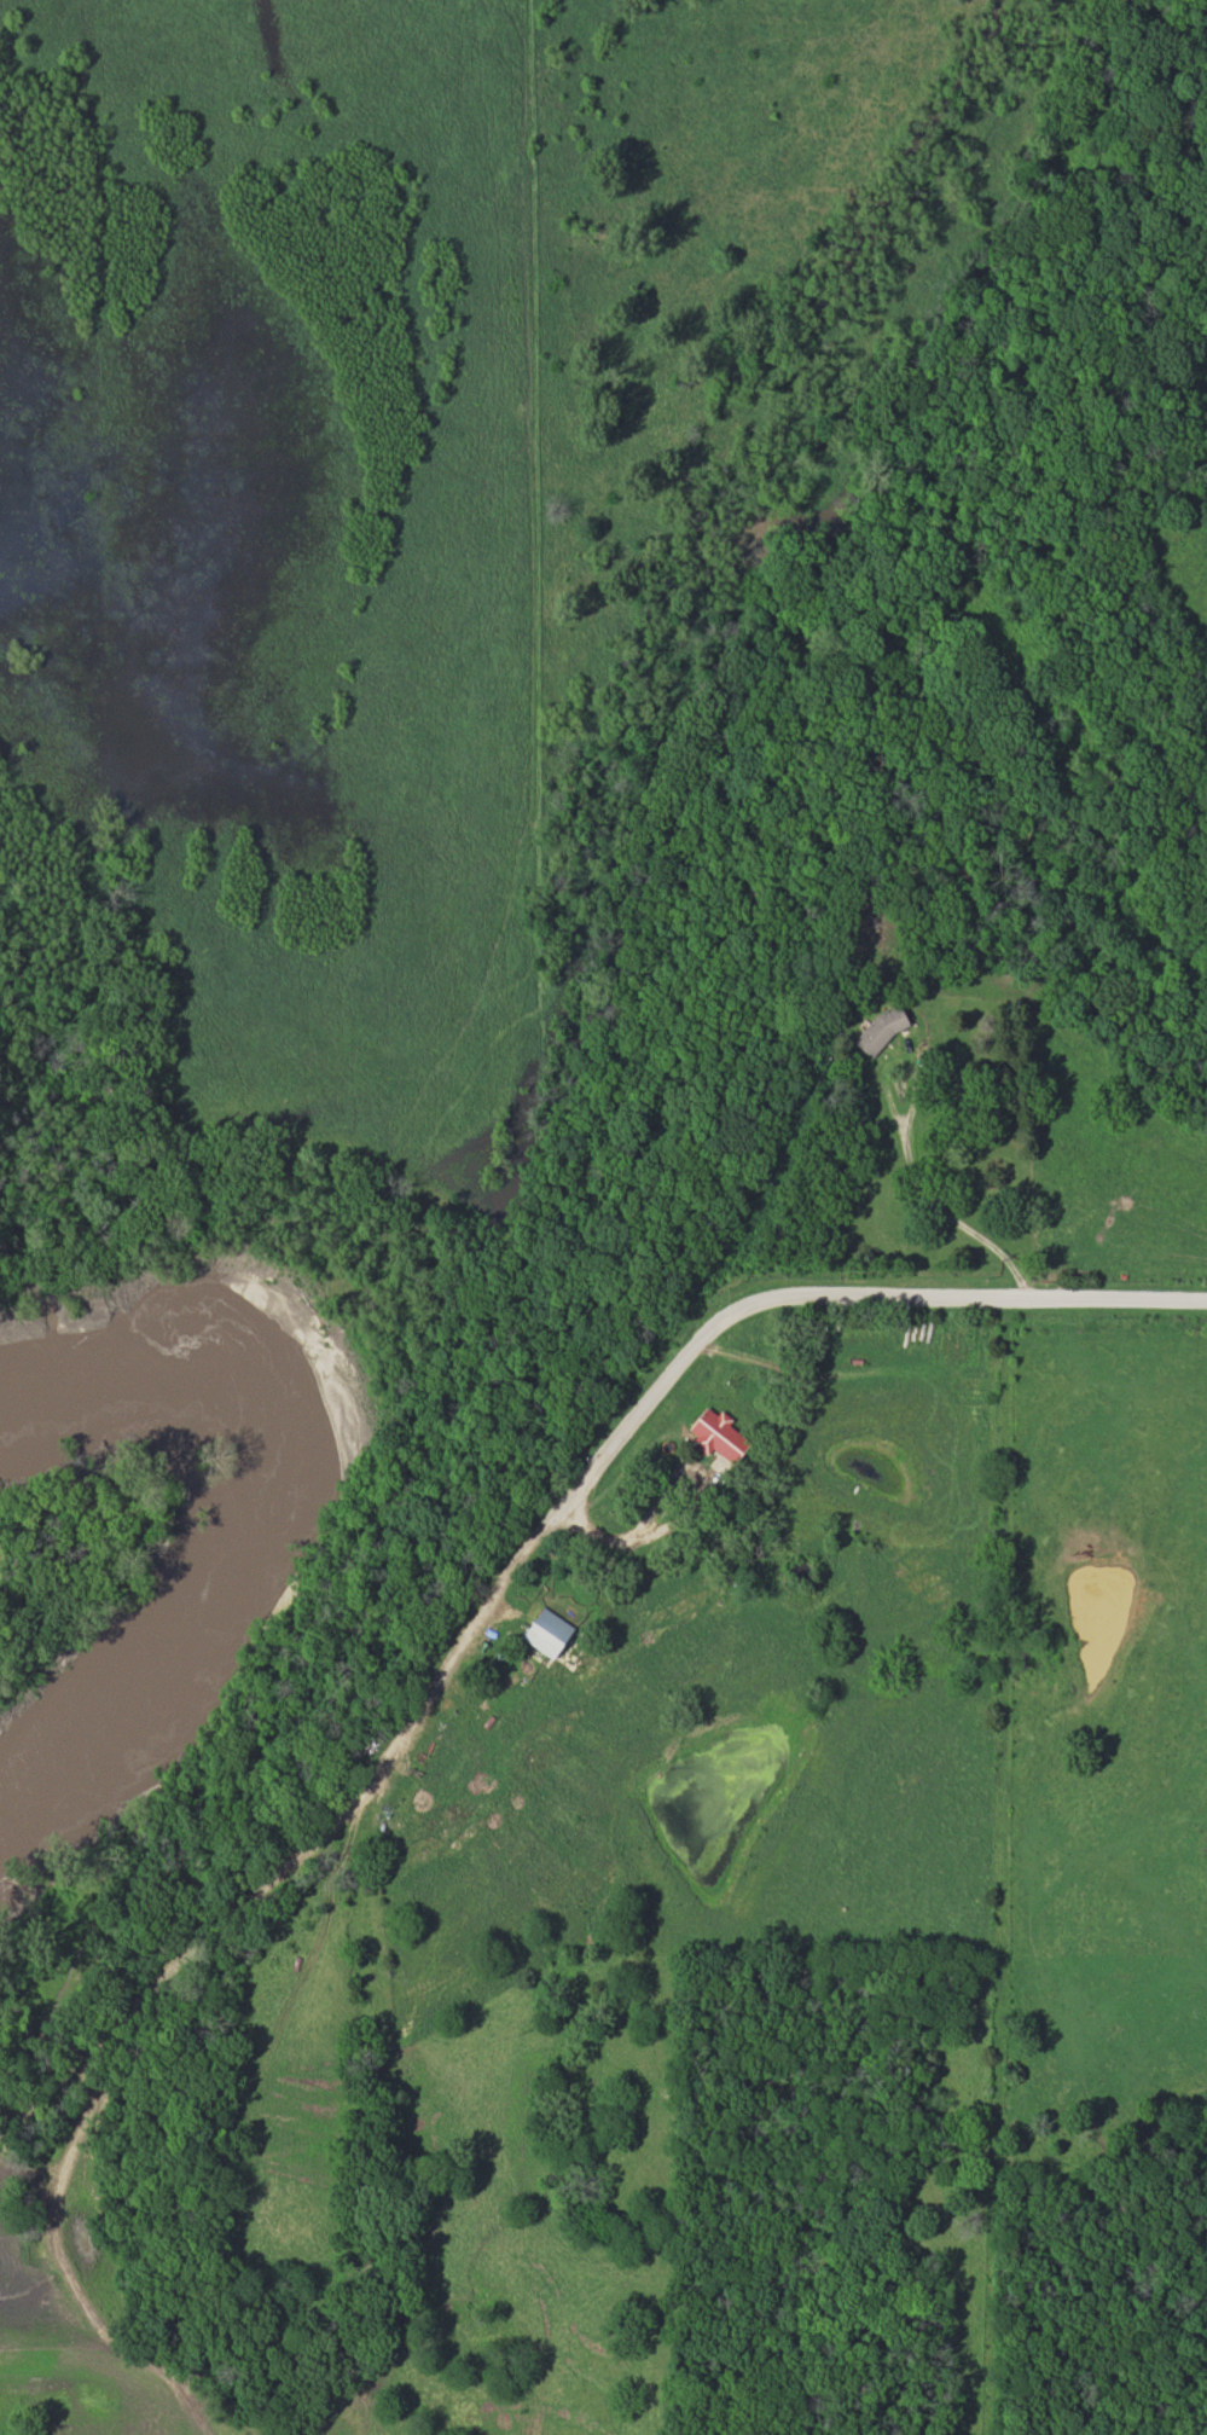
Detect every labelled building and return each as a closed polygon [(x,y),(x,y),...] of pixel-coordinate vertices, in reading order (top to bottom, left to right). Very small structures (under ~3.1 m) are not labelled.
[(729,1464),(747,1440),(702,1407),(684,1430),(692,1436),(687,1443),(704,1456),(709,1449),(729,1464)] [(517,1638),(548,1659),(569,1628),(539,1607),(517,1638)]
